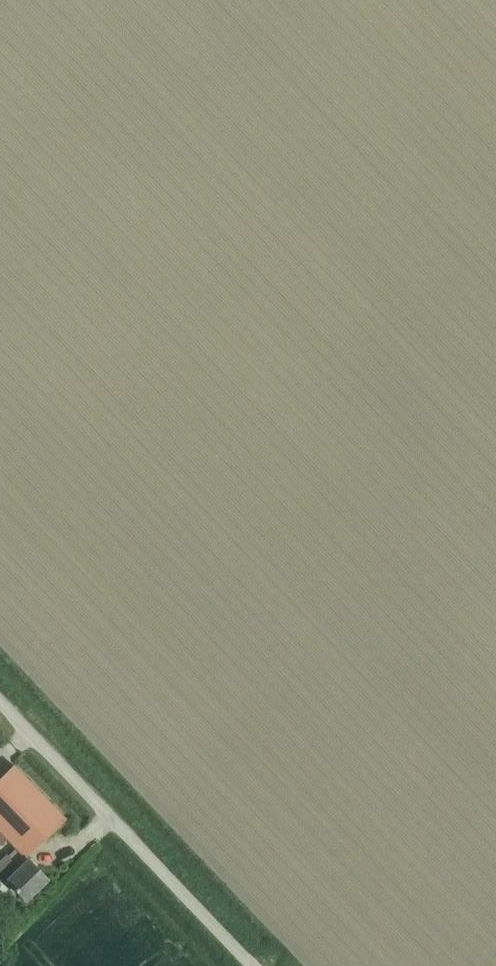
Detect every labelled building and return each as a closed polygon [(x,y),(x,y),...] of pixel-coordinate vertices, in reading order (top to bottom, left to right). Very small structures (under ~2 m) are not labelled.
[(64,818),(13,765),(0,778),(0,832),(24,857),(64,818)] [(5,854),(0,859),(0,873),(3,877),(24,900),(47,879),(28,859),(19,867),(5,854)]
